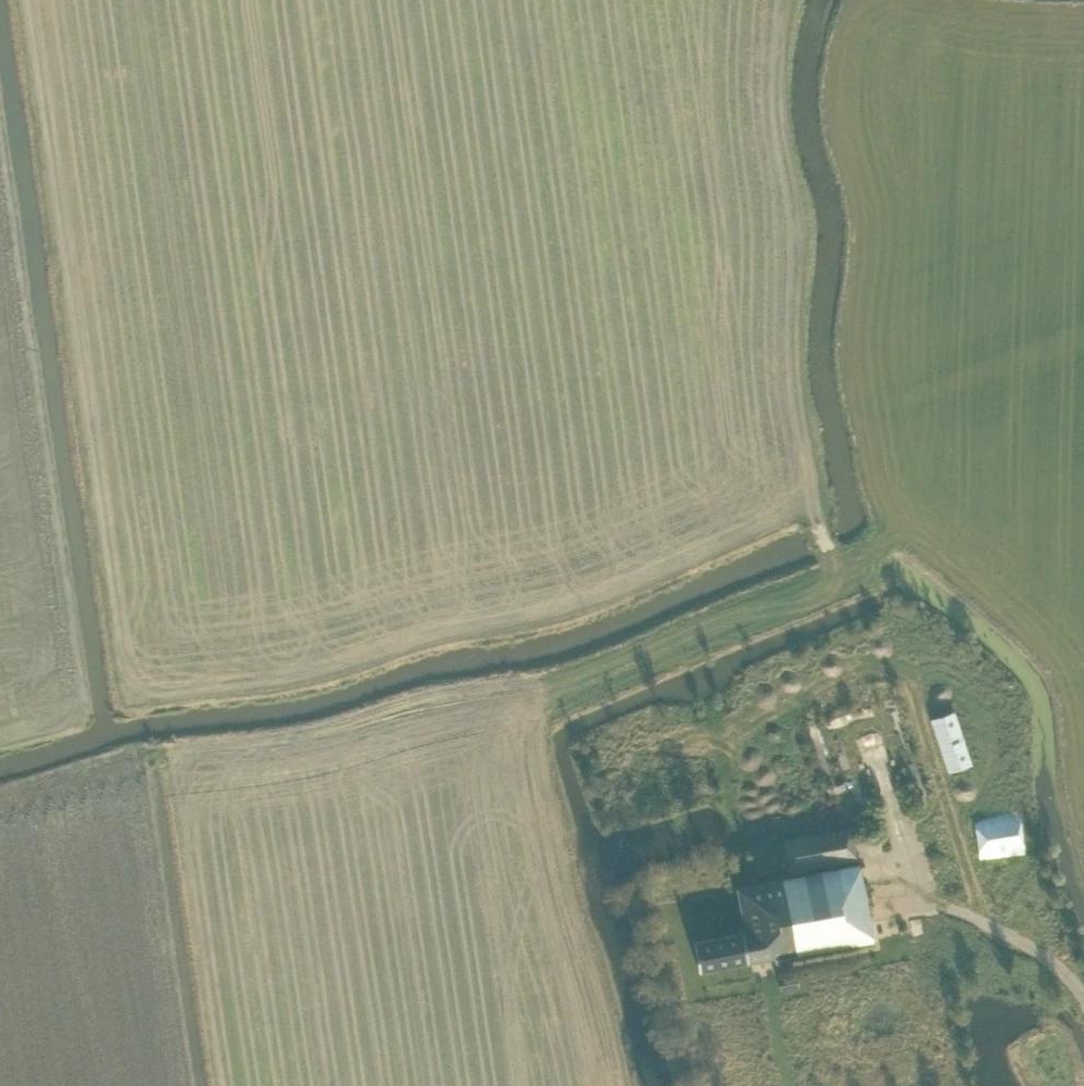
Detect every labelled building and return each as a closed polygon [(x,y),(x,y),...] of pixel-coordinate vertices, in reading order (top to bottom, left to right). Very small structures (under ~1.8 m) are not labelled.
[(931,718),(949,771),(973,763),(955,710),(931,718)] [(969,816),(981,851),(1023,837),(1011,802),(969,816)] [(694,941),(700,971),(776,956),(776,961),(873,942),(851,828),(785,841),(791,871),(800,870),(801,875),(734,888),(743,932),(694,941)]
